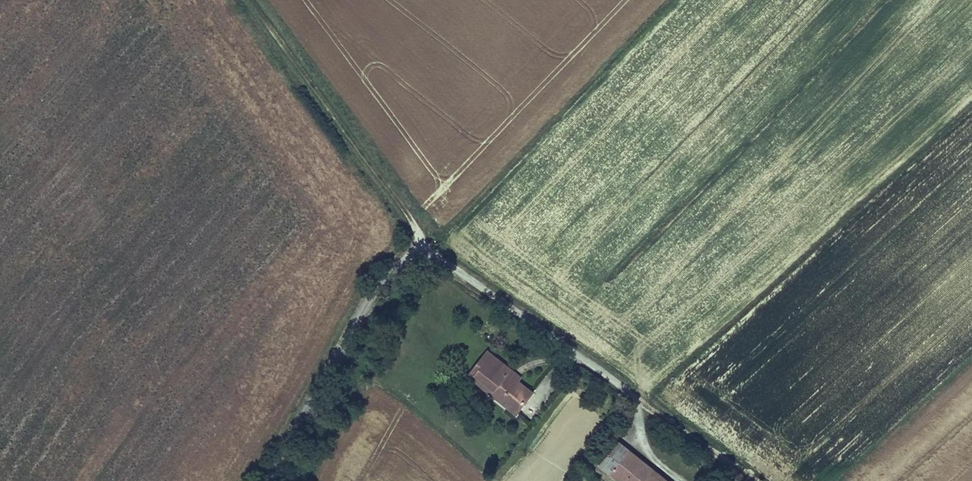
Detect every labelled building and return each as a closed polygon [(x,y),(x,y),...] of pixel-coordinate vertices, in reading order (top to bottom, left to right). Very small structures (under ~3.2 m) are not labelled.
[(514,354),(510,351),(489,378),(514,396),(518,390),(499,375),(514,354)] [(534,368),(514,354),(499,375),(518,390),(514,396),(540,415),(557,392),(540,380),(530,373),(534,368)] [(540,380),(544,375),(534,368),(530,373),(540,380)] [(638,446),(620,469),(635,480),(682,480),(638,446)]
